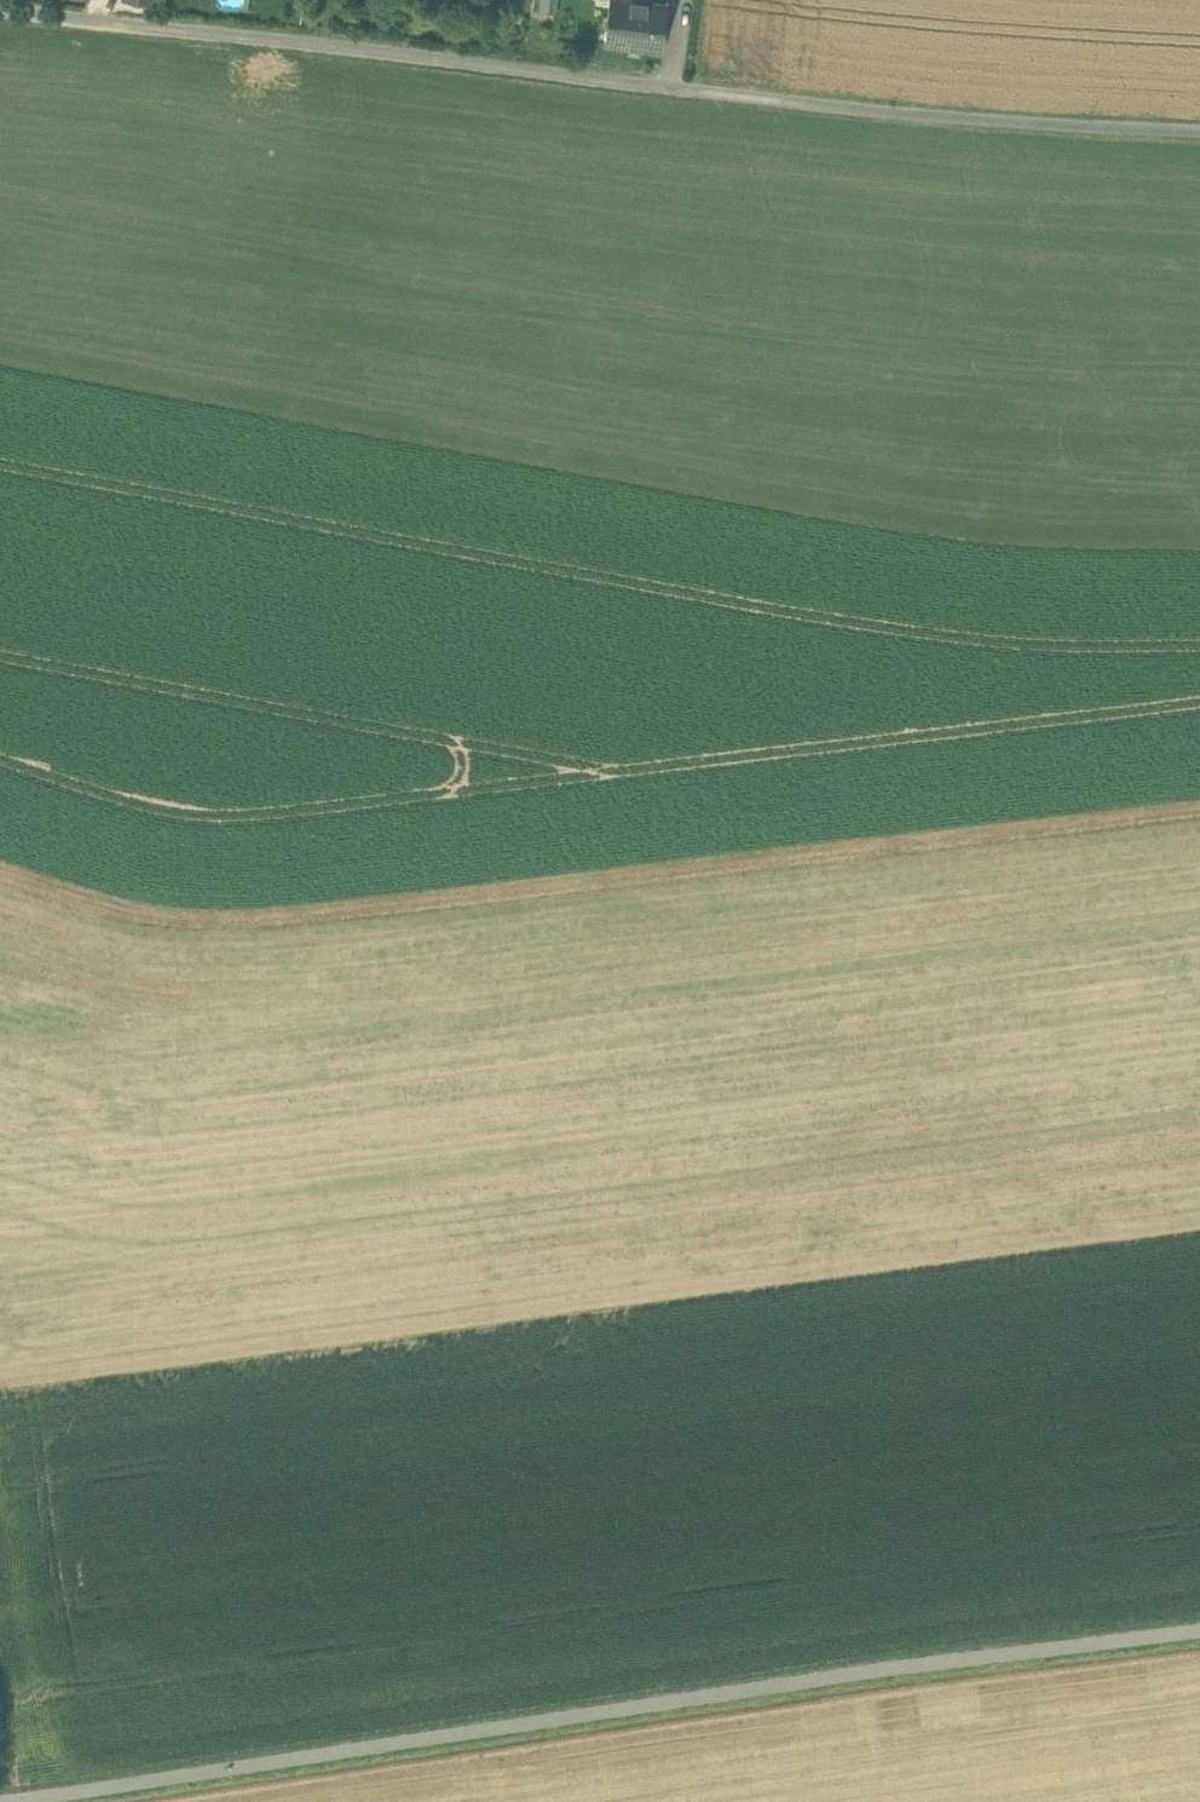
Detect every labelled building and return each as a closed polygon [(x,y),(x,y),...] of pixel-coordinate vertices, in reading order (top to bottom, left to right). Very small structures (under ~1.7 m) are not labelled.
[(558,12),(559,0),(542,0),(540,10),(558,12)] [(599,0),(609,2),(604,40),(630,43),(640,45),(662,48),(668,3),(644,0),(599,0)] [(640,45),(630,43),(629,49),(639,52),(640,45)]
